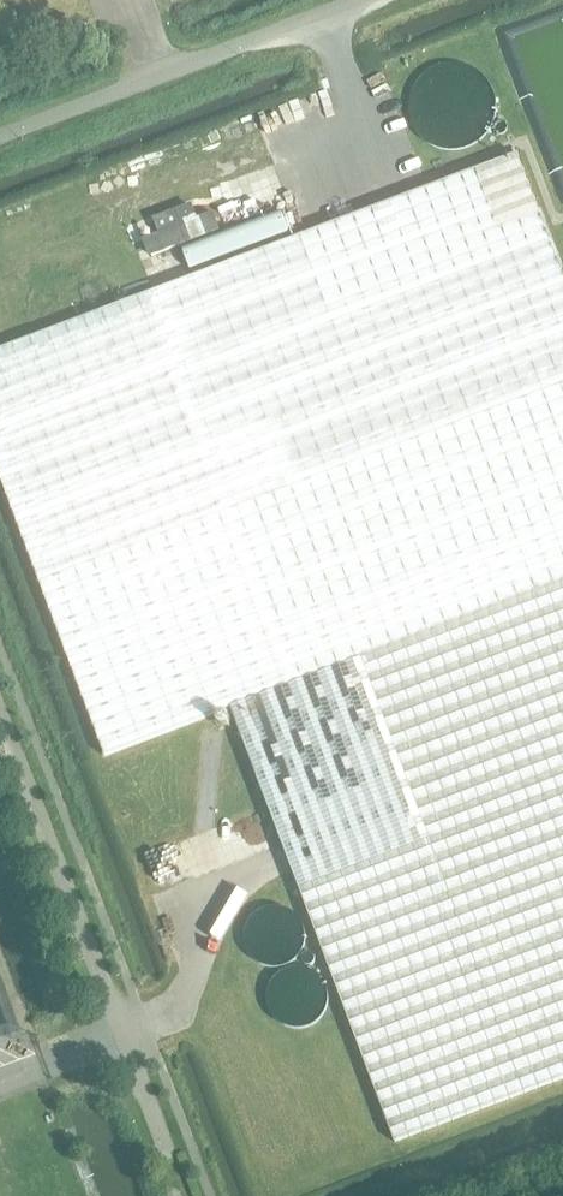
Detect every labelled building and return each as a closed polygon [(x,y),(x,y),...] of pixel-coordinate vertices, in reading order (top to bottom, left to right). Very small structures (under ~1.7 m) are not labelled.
[(504,104),(503,93),(501,85),(497,78),(490,71),(482,64),(474,60),(466,58),(458,58),(448,59),(438,62),(432,66),(427,71),(421,78),(416,86),(414,95),(413,104),(413,112),(416,120),(419,127),(425,135),(430,140),(438,145),(448,148),(457,150),(465,149),(473,147),(482,144),(490,137),(496,131),(501,122),(503,113),(504,104)] [(231,709),(393,1142),(562,1078),(562,276),(518,155),(0,350),(0,476),(40,583),(105,755),(231,709)] [(153,232),(159,248),(231,222),(225,206),(211,211),(205,195),(164,210),(170,226),(153,232)] [(304,938),(304,937),(303,927),(297,918),(292,914),(288,911),(279,909),(273,909),(266,911),(257,917),(252,926),(250,930),(249,936),(251,946),(253,952),(257,956),(261,960),(265,962),(270,964),(275,964),(281,964),(287,963),(296,957),(302,949),(303,945),(304,938)] [(328,1001),(328,1000),(326,990),(321,981),(315,976),(311,974),(303,972),(296,972),(289,974),(281,980),(275,988),(273,993),(273,999),(274,1009),(277,1014),(280,1019),(285,1023),(289,1025),(294,1027),(299,1027),(305,1027),(311,1025),(319,1020),(325,1011),(327,1007),(328,1001)]
